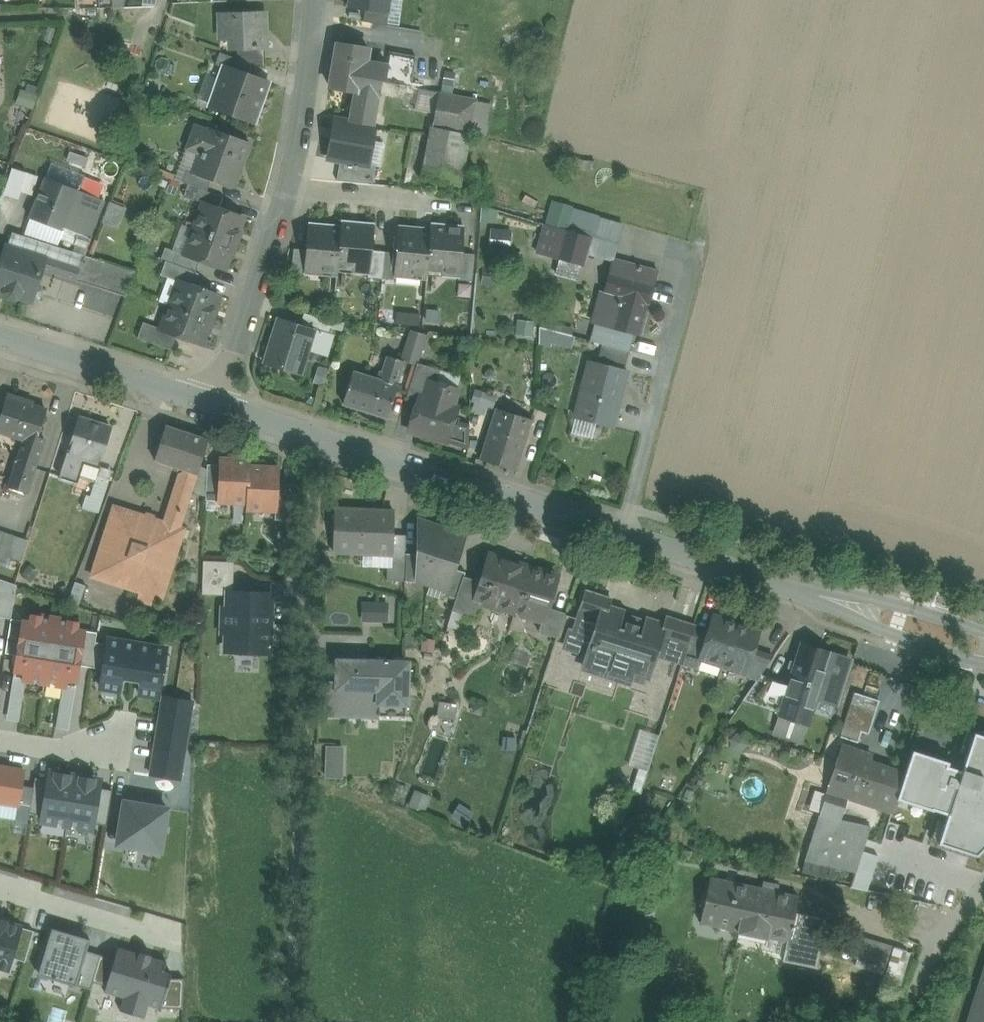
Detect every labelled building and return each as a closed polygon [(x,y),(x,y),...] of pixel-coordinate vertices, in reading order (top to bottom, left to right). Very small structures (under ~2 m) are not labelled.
[(348,7),(365,9),(389,12),(391,0),(349,0),(348,7)] [(389,12),(365,9),(364,22),(387,26),(389,12)] [(265,13),(220,14),(221,40),(237,39),(237,48),(243,48),(243,49),(265,48),(266,48),(265,13)] [(369,49),(337,44),(330,88),(356,92),(350,122),(373,126),(381,81),(385,82),(386,82),(388,66),(387,66),(367,63),(369,49)] [(265,48),(243,49),(243,48),(237,48),(238,59),(249,63),(265,69),(265,48)] [(238,59),(220,53),(216,65),(223,68),(222,68),(226,69),(227,68),(245,75),(249,63),(238,59)] [(416,57),(389,53),(387,66),(388,66),(386,82),(385,82),(385,83),(411,88),(416,57)] [(245,75),(227,68),(226,69),(222,68),(210,104),(256,121),(270,83),(245,75)] [(29,86),(26,94),(39,98),(42,90),(29,86)] [(417,108),(434,111),(437,93),(420,90),(417,108)] [(23,93),(18,107),(34,112),(39,98),(26,94),(23,93)] [(477,100),(439,93),(420,187),(439,189),(447,152),(462,155),(466,135),(470,136),(477,100)] [(493,103),(477,100),(470,136),(486,139),(493,103)] [(336,122),(328,165),(370,172),(378,130),(336,122)] [(248,145),(195,125),(186,149),(201,154),(200,157),(195,171),(195,173),(212,179),(233,186),(248,145)] [(51,164),(46,178),(79,191),(85,177),(51,164)] [(212,179),(195,173),(195,171),(185,167),(180,182),(188,185),(207,191),(212,179)] [(79,191),(46,178),(29,218),(63,231),(63,232),(79,192),(79,191)] [(2,204),(14,208),(21,185),(9,181),(2,204)] [(207,191),(188,185),(184,196),(204,204),(204,203),(219,209),(223,197),(207,191)] [(98,199),(79,192),(63,232),(63,231),(60,239),(74,245),(75,245),(73,252),(85,256),(88,249),(92,238),(94,239),(95,237),(85,233),(91,216),(98,199)] [(98,199),(91,216),(99,218),(105,202),(98,199)] [(219,209),(204,203),(204,204),(194,229),(236,244),(240,232),(239,231),(244,218),(219,209)] [(91,216),(85,233),(95,237),(109,242),(116,225),(99,218),(91,216)] [(60,239),(63,231),(29,218),(22,236),(57,247),(60,239)] [(342,226),(308,223),(306,249),(304,266),(319,267),(318,271),(338,273),(342,226)] [(589,237),(539,223),(538,224),(546,226),(538,255),(559,261),(559,260),(581,266),(585,254),(589,237)] [(342,224),(338,268),(369,271),(373,227),(342,224)] [(466,227),(432,224),(432,230),(428,272),(459,275),(461,275),(463,253),(466,227)] [(432,230),(398,227),(396,252),(394,274),(396,274),(427,278),(428,272),(432,230)] [(236,244),(194,229),(185,255),(200,261),(225,270),(230,257),(231,257),(236,244)] [(77,282),(85,256),(73,252),(57,247),(22,236),(12,233),(8,246),(45,258),(41,270),(77,282)] [(613,259),(614,259),(618,245),(589,237),(585,254),(613,262),(613,259)] [(7,245),(0,268),(0,292),(4,293),(7,298),(15,300),(20,298),(30,301),(32,300),(32,298),(38,300),(41,298),(43,291),(42,288),(36,286),(41,270),(45,258),(8,246),(7,245)] [(185,255),(165,248),(161,259),(196,272),(200,261),(185,255)] [(306,249),(293,248),(291,277),(303,278),(304,266),(306,249)] [(382,278),(385,252),(372,250),(369,277),(382,278)] [(385,252),(382,278),(395,280),(396,274),(394,274),(396,252),(385,252)] [(475,254),(463,253),(461,275),(459,275),(459,279),(473,281),(475,254)] [(85,256),(77,282),(126,297),(135,272),(85,256)] [(658,271),(636,265),(614,259),(613,259),(613,262),(596,324),(606,327),(634,334),(637,334),(645,303),(649,304),(658,271)] [(577,281),(581,266),(559,260),(559,261),(555,275),(577,281)] [(196,272),(165,262),(160,276),(179,282),(179,281),(194,287),(199,274),(196,272)] [(194,287),(179,281),(179,282),(170,306),(211,321),(216,309),(214,308),(219,296),(194,287)] [(211,321),(170,306),(162,329),(161,330),(176,336),(201,345),(205,333),(207,333),(211,321)] [(333,322),(304,313),(301,323),(302,323),(314,327),(313,330),(329,335),(333,322)] [(281,316),(267,359),(301,370),(307,349),(313,330),(314,327),(302,323),(301,323),(281,316)] [(519,319),(518,335),(534,336),(535,320),(519,319)] [(574,330),(542,321),(540,328),(572,337),(574,330)] [(162,329),(143,323),(137,338),(171,351),(176,336),(161,330),(162,329)] [(596,324),(591,342),(602,345),(606,327),(596,324)] [(634,334),(606,327),(602,345),(629,352),(634,334)] [(329,335),(313,330),(307,349),(327,356),(333,336),(329,335)] [(425,337),(411,333),(402,360),(416,364),(425,337)] [(629,352),(602,345),(599,358),(626,365),(629,352)] [(404,364),(388,358),(383,373),(380,372),(378,380),(386,382),(397,386),(404,364)] [(628,372),(590,362),(576,419),(614,428),(628,372)] [(440,371),(417,363),(406,398),(418,401),(425,380),(436,384),(440,371)] [(378,380),(354,372),(343,406),(386,419),(397,386),(386,382),(378,380)] [(436,384),(425,380),(418,401),(409,431),(447,443),(454,421),(457,409),(453,407),(458,391),(436,384)] [(6,395),(0,415),(0,433),(27,442),(34,444),(36,437),(45,411),(25,405),(26,402),(6,395)] [(530,421),(496,411),(480,461),(515,472),(530,421)] [(110,430),(77,420),(73,429),(69,428),(66,436),(71,438),(66,452),(83,458),(99,463),(110,430)] [(469,426),(454,421),(447,443),(469,450),(469,426)] [(209,440),(166,427),(155,461),(187,471),(196,474),(198,475),(209,440)] [(34,444),(27,442),(25,448),(23,447),(10,487),(27,492),(44,439),(36,437),(34,444)] [(83,458),(66,452),(59,474),(76,479),(83,458)] [(251,461),(220,460),(219,466),(218,502),(247,503),(248,503),(250,468),(251,461)] [(219,466),(208,465),(206,501),(218,502),(219,466)] [(100,466),(96,478),(109,482),(113,470),(100,466)] [(250,468),(248,503),(247,503),(247,509),(275,511),(277,511),(279,485),(279,469),(250,468)] [(165,523),(114,507),(92,577),(111,583),(116,584),(140,592),(138,600),(152,604),(155,597),(162,599),(184,530),(179,528),(196,474),(187,471),(187,472),(180,476),(165,523)] [(109,482),(96,478),(90,497),(103,501),(109,482)] [(291,485),(279,485),(277,511),(275,511),(275,521),(287,521),(289,521),(291,485)] [(90,497),(87,496),(83,507),(99,512),(103,501),(90,497)] [(394,512),(334,510),(334,512),(336,512),(335,533),(334,533),(333,552),(357,553),(392,554),(393,554),(393,535),(394,512)] [(443,530),(419,522),(418,555),(417,579),(418,580),(430,583),(439,556),(435,555),(443,530)] [(464,537),(443,530),(435,555),(439,556),(430,583),(446,588),(447,589),(453,569),(464,537)] [(0,536),(0,554),(22,561),(28,544),(0,535),(0,536)] [(406,536),(393,535),(393,554),(392,554),(391,561),(405,562),(406,536)] [(392,554),(357,553),(356,570),(387,571),(387,565),(391,566),(391,561),(392,554)] [(418,555),(406,554),(405,582),(418,583),(418,580),(417,579),(418,555)] [(529,568),(490,555),(483,577),(476,578),(475,580),(481,582),(475,599),(482,601),(515,612),(529,568)] [(405,562),(391,561),(391,566),(387,565),(387,571),(387,581),(404,582),(405,562)] [(558,577),(529,568),(515,612),(542,621),(544,621),(548,608),(558,577)] [(465,573),(453,569),(447,589),(446,588),(444,595),(445,596),(456,599),(463,577),(464,577),(465,573)] [(464,577),(463,577),(456,599),(452,611),(476,619),(482,601),(475,599),(481,582),(475,580),(464,577)] [(11,619),(17,586),(0,580),(0,618),(11,619)] [(87,586),(75,582),(68,603),(79,607),(87,586)] [(612,601),(584,592),(567,647),(589,654),(604,607),(609,609),(612,601)] [(270,598),(231,596),(231,594),(230,594),(229,611),(225,611),(224,631),(238,631),(238,649),(268,650),(270,598)] [(364,621),(389,621),(389,602),(364,601),(364,621)] [(609,609),(604,607),(589,654),(585,668),(610,676),(611,675),(628,680),(634,663),(640,666),(640,665),(650,669),(655,653),(663,626),(645,620),(640,634),(637,633),(639,626),(626,622),(624,629),(620,628),(625,613),(609,609)] [(565,613),(548,608),(544,621),(542,621),(539,632),(557,638),(565,613)] [(14,678),(45,683),(55,620),(32,616),(31,623),(23,621),(18,656),(14,678)] [(707,636),(700,659),(701,659),(723,666),(736,624),(713,617),(707,636)] [(6,654),(18,656),(23,621),(11,619),(6,654)] [(55,620),(45,683),(76,688),(79,666),(85,631),(77,630),(78,623),(55,620)] [(695,628),(670,620),(667,627),(663,626),(655,653),(684,662),(694,632),(695,628)] [(759,632),(736,624),(723,666),(746,673),(753,651),(759,632)] [(97,633),(85,631),(79,666),(91,668),(95,643),(97,633)] [(707,636),(694,632),(684,662),(683,666),(697,670),(701,659),(700,659),(707,636)] [(137,645),(108,640),(107,645),(103,670),(100,688),(121,691),(123,677),(132,678),(137,645)] [(95,643),(91,668),(103,670),(107,645),(95,643)] [(137,645),(132,678),(141,680),(139,694),(159,697),(167,650),(137,645)] [(780,713),(778,717),(808,726),(817,699),(831,654),(801,645),(796,660),(793,670),(789,685),(780,713)] [(773,657),(753,651),(746,673),(748,678),(757,681),(761,675),(773,657)] [(849,660),(831,654),(817,699),(835,705),(849,660)] [(328,683),(328,714),(406,716),(407,663),(338,661),(337,683),(328,683)] [(789,685),(761,675),(757,681),(743,700),(780,713),(789,685)] [(880,701),(855,693),(840,737),(858,743),(861,732),(869,734),(880,701)] [(163,697),(160,720),(189,724),(193,702),(163,697)] [(456,717),(458,704),(441,701),(438,714),(456,717)] [(802,745),(808,726),(778,717),(773,735),(802,745)] [(160,720),(157,733),(187,738),(189,724),(160,720)] [(641,729),(630,764),(648,770),(660,734),(641,729)] [(187,738),(157,733),(155,747),(185,752),(187,738)] [(975,734),(974,735),(972,734),(969,741),(972,742),(951,808),(939,844),(977,856),(983,848),(983,737),(975,734)] [(327,745),(327,777),(345,777),(345,745),(327,745)] [(872,756),(841,746),(827,791),(847,797),(849,791),(878,801),(876,806),(892,812),(893,812),(897,799),(896,799),(904,774),(870,762),(872,756)] [(185,752),(155,747),(153,761),(183,766),(185,752)] [(964,768),(912,751),(904,774),(896,799),(897,799),(914,805),(916,797),(933,803),(951,808),(964,768)] [(183,766),(153,761),(150,775),(180,780),(183,766)] [(25,771),(0,767),(0,803),(18,807),(25,771)] [(67,826),(75,777),(49,772),(48,780),(42,816),(41,822),(67,826)] [(100,788),(102,781),(75,777),(67,826),(94,830),(95,824),(100,788)] [(42,816),(48,780),(36,778),(30,814),(42,816)] [(113,790),(100,788),(95,824),(107,826),(113,790)] [(827,791),(819,815),(840,820),(847,797),(827,791)] [(120,797),(117,851),(170,854),(173,800),(120,797)] [(914,805),(897,799),(893,812),(892,812),(887,830),(921,842),(933,803),(916,797),(914,805)] [(840,820),(819,815),(805,861),(855,872),(862,851),(866,839),(867,839),(871,827),(840,820)] [(921,842),(887,830),(882,844),(890,846),(917,855),(921,842)] [(867,839),(866,839),(862,851),(887,859),(890,846),(882,844),(867,839)] [(862,851),(855,872),(850,888),(938,907),(947,878),(887,859),(862,851)] [(738,932),(748,887),(710,879),(700,924),(738,932)] [(798,898),(748,887),(738,932),(786,943),(788,943),(794,916),(798,898)] [(826,923),(794,916),(788,943),(786,943),(782,961),(816,968),(825,930),(826,923)] [(9,972),(13,959),(22,928),(23,926),(7,922),(8,921),(0,919),(0,969),(9,972)] [(34,932),(22,928),(13,959),(25,963),(34,932)] [(52,929),(38,975),(77,987),(87,951),(90,940),(52,929)] [(892,949),(859,940),(853,962),(886,971),(892,949)] [(106,987),(105,992),(124,998),(120,1011),(144,1019),(149,1005),(161,1009),(162,1009),(171,979),(172,975),(164,972),(167,963),(151,958),(152,956),(150,955),(149,960),(141,958),(142,953),(140,952),(139,954),(118,948),(115,959),(106,987)] [(906,953),(892,949),(886,971),(883,982),(897,986),(906,953)] [(87,951),(77,987),(90,991),(93,983),(101,955),(87,951)] [(93,983),(106,987),(115,959),(101,955),(93,983)] [(969,1021),(983,1021),(983,977),(969,1021)] [(171,979),(162,1009),(183,1010),(184,979),(171,979)]
